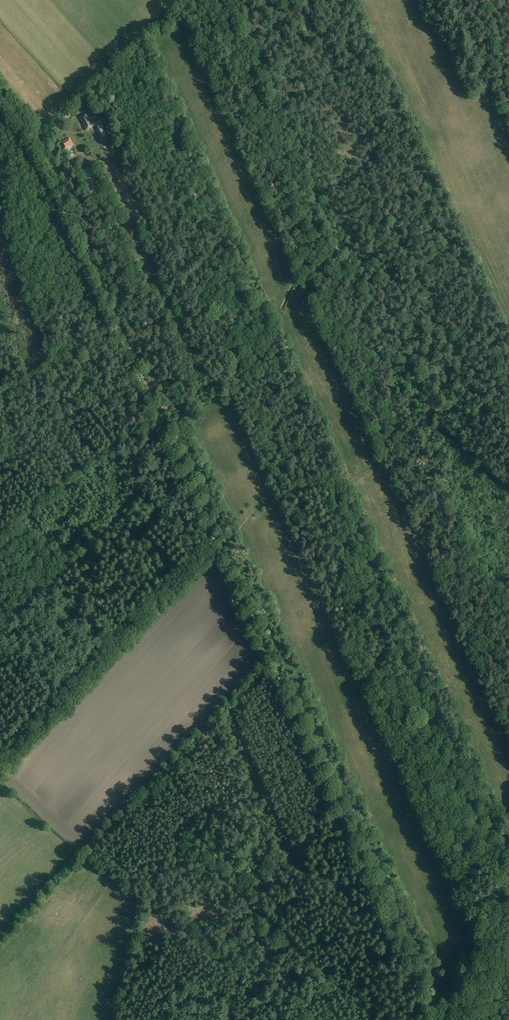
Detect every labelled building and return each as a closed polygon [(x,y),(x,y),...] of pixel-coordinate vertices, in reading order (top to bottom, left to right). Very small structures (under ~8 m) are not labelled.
[(91,123),(86,114),(80,117),(86,130),(96,127),(101,138),(106,136),(98,120),(91,123)] [(77,128),(80,126),(74,118),(71,120),(77,128)] [(67,146),(72,144),(69,138),(61,142),(65,151),(68,149),(67,146)]
